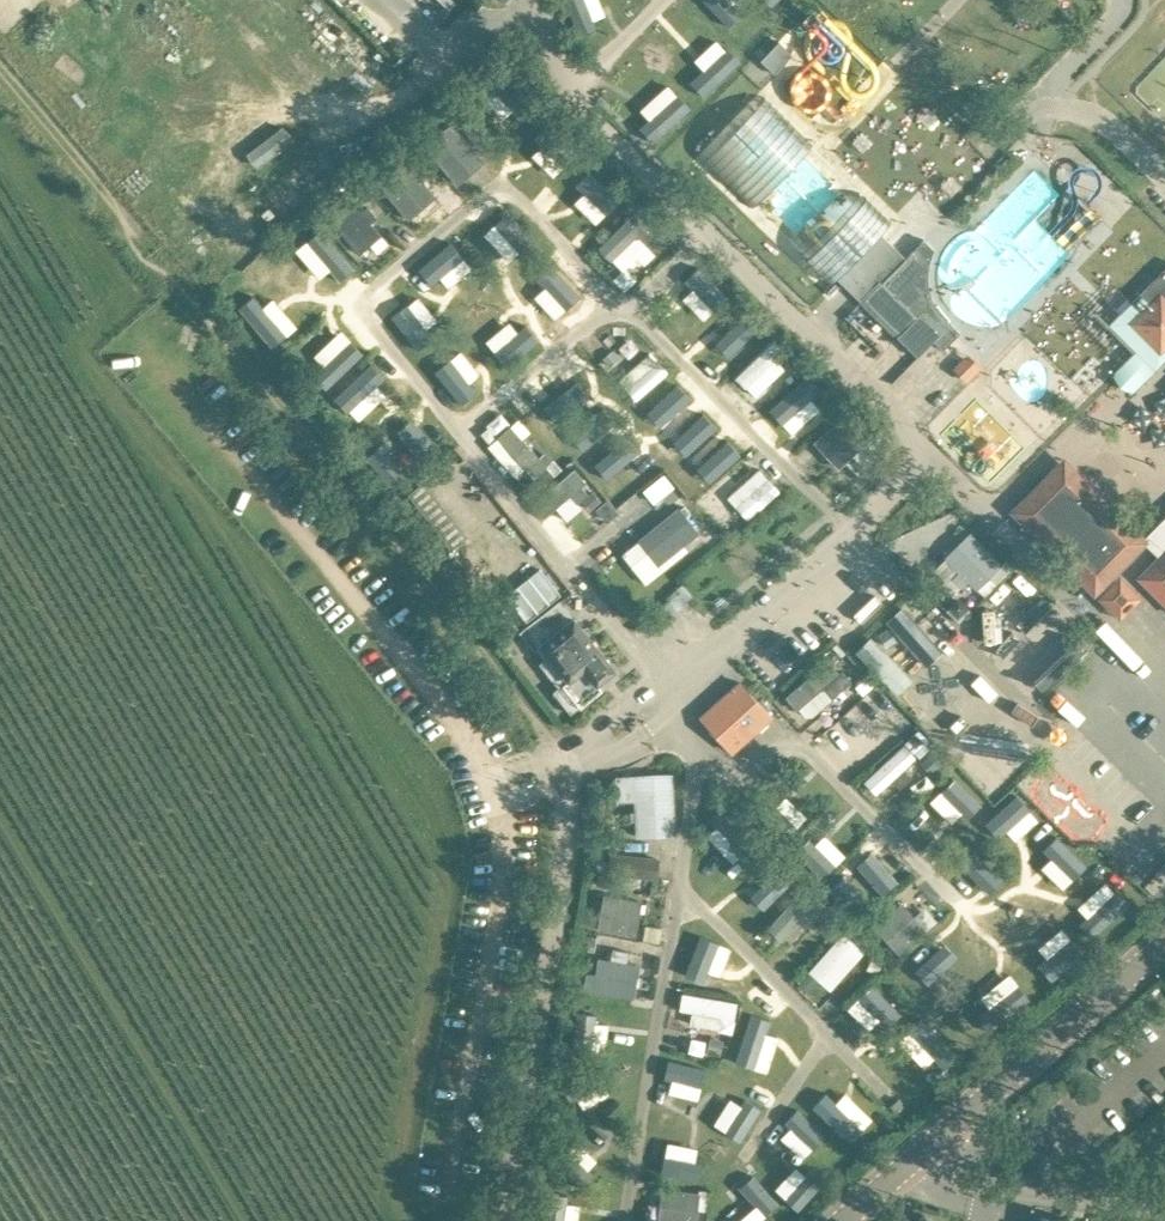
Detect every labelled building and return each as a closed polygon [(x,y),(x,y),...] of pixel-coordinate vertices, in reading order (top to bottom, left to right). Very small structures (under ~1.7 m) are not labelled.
[(113,13),(125,0),(99,0),(113,13)] [(579,34),(596,27),(593,20),(584,0),(564,0),(579,34)] [(728,27),(742,14),(736,8),(729,0),(703,0),(728,27)] [(51,35),(36,48),(64,78),(79,65),(71,57),(51,35)] [(778,41),(760,60),(774,73),(792,54),(778,41)] [(703,70),(690,82),(703,96),(740,61),(727,48),(725,50),(703,70)] [(502,70),(488,83),(512,110),(522,121),(536,108),(502,70)] [(342,80),(329,93),(334,99),(355,119),(356,120),(369,107),(342,80)] [(649,120),(640,128),(652,141),(690,108),(678,94),(677,96),(649,120)] [(547,124),(533,139),(541,146),(562,167),(563,168),(577,154),(547,124)] [(424,149),(458,188),(486,164),(453,125),(424,149)] [(262,133),(249,146),(284,183),(297,171),(295,169),(270,142),(262,133)] [(414,154),(382,181),(395,196),(404,188),(426,169),(427,169),(414,154)] [(589,171),(575,186),(583,194),(604,214),(605,215),(619,200),(589,171)] [(344,194),(324,210),(331,219),(330,219),(361,257),(384,238),(371,223),(378,218),(376,215),(369,206),(362,212),(360,210),(353,201),(351,202),(344,194)] [(641,205),(627,218),(649,241),(663,228),(641,205)] [(508,212),(494,225),(519,252),(529,263),(543,250),(508,212)] [(320,230),(306,242),(329,270),(339,281),(354,268),(320,230)] [(614,231),(600,244),(622,267),(622,266),(635,253),(614,231)] [(880,232),(836,277),(842,284),(860,300),(878,281),(880,283),(905,257),(880,232)] [(878,281),(860,300),(897,337),(924,310),(944,330),(933,342),(941,350),(958,332),(944,318),(939,312),(934,305),(931,298),(928,290),(927,282),(927,273),(927,265),(930,257),(933,249),(923,239),(905,257),(880,283),(878,281)] [(450,242),(418,269),(431,285),(440,277),(463,258),(450,242)] [(551,266),(537,279),(544,288),(564,309),(565,310),(580,296),(551,266)] [(698,267),(684,281),(692,289),(713,310),(714,311),(728,297),(698,267)] [(1131,302),(1141,312),(1131,322),(1160,351),(1164,347),(1164,268),(1131,302)] [(253,296),(238,308),(272,348),(287,335),(263,307),(253,296)] [(407,304),(391,317),(418,350),(433,337),(426,328),(408,305),(407,304)] [(924,310),(897,337),(918,357),(933,342),(944,330),(924,310)] [(745,314),(722,336),(736,350),(759,328),(745,314)] [(494,351),(507,367),(539,340),(526,324),(517,332),(494,351)] [(629,330),(605,351),(618,365),(641,344),(629,330)] [(323,365),(312,375),(326,389),(363,354),(350,340),(323,365)] [(774,347),(751,367),(765,382),(788,362),(774,347)] [(653,358),(630,379),(643,393),(666,372),(653,358)] [(450,359),(434,372),(461,404),(477,391),(469,382),(450,359)] [(371,363),(334,399),(347,413),(350,410),(376,385),(384,377),(371,363)] [(808,376),(769,410),(781,424),(783,423),(810,399),(820,390),(808,376)] [(677,384),(654,405),(667,420),(691,398),(677,384)] [(569,387),(544,407),(556,423),(581,402),(569,387)] [(850,410),(835,424),(836,424),(856,445),(864,454),(878,440),(850,410)] [(704,414),(680,435),(693,449),(716,428),(704,414)] [(594,415),(570,436),(583,450),(607,430),(594,415)] [(417,425),(402,438),(422,462),(437,449),(417,425)] [(526,471),(535,482),(549,470),(512,427),(488,448),(516,480),(526,471)] [(728,440),(704,461),(717,476),(740,455),(728,440)] [(619,444),(595,464),(607,479),(631,459),(619,444)] [(386,453),(372,465),(392,490),(407,477),(386,453)] [(754,469),(731,490),(744,504),(767,483),(754,469)] [(1058,480),(1050,472),(1011,511),(1094,594),(1147,541),(1078,472),(1069,480),(1058,480)] [(930,506),(939,516),(949,507),(940,497),(930,506)] [(946,559),(979,592),(1004,567),(971,534),(946,559)] [(1138,577),(1164,604),(1164,550),(1138,577)] [(571,714),(580,706),(602,689),(598,684),(615,670),(574,618),(550,636),(536,619),(520,632),(535,650),(541,645),(549,656),(540,663),(559,687),(553,692),(571,714)] [(837,656),(824,669),(829,675),(850,695),(851,696),(864,683),(837,656)] [(771,716),(740,682),(700,718),(731,752),(771,716)] [(877,696),(864,710),(869,715),(890,736),(891,737),(905,723),(877,696)] [(641,726),(636,719),(628,724),(633,731),(641,726)] [(912,741),(898,754),(904,760),(924,781),(925,782),(939,769),(912,741)] [(616,777),(618,801),(635,800),(637,836),(675,834),(672,774),(616,777)] [(954,778),(940,792),(961,812),(967,818),(981,805),(954,778)] [(1016,795),(985,823),(998,838),(1007,830),(1029,811),(1029,810),(1016,795)] [(770,800),(757,813),(784,839),(797,826),(776,806),(770,800)] [(723,806),(709,820),(716,827),(742,853),(745,856),(758,842),(723,806)] [(1056,836),(1042,850),(1051,858),(1072,879),(1072,880),(1086,865),(1056,836)] [(809,838),(795,852),(821,878),(835,865),(815,844),(809,838)] [(974,851),(960,865),(981,886),(995,872),(974,851)] [(609,873),(656,878),(658,859),(611,854),(609,873)] [(877,858),(862,871),(883,894),(897,882),(877,858)] [(778,868),(757,889),(771,903),(792,882),(778,868)] [(849,883),(835,896),(856,918),(870,906),(849,883)] [(1087,917),(1078,924),(1091,938),(1130,903),(1116,889),(1114,892),(1087,917)] [(807,891),(776,920),(790,935),(821,905),(807,891)] [(599,935),(638,941),(643,904),(604,898),(599,935)] [(888,918),(874,931),(900,960),(913,947),(908,941),(889,920),(888,918)] [(830,921),(799,949),(812,964),(844,936),(830,921)] [(700,935),(685,974),(704,982),(708,971),(719,944),(719,942),(700,935)] [(1047,958),(1038,966),(1051,981),(1082,954),(1070,939),(1047,958)] [(854,948),(823,977),(836,991),(837,991),(868,962),(854,948)] [(586,972),(583,988),(633,997),(639,965),(627,963),(629,952),(612,949),(610,960),(598,958),(595,974),(586,972)] [(936,950),(915,970),(928,985),(950,965),(936,950)] [(871,984),(857,999),(878,1019),(887,1028),(900,1014),(871,984)] [(989,1007),(977,1016),(989,1031),(1029,999),(1017,984),(989,1007)] [(684,991),(681,1010),(682,1010),(718,1018),(731,1020),(735,1002),(684,991)] [(577,1012),(573,1050),(591,1052),(591,1051),(595,1023),(596,1014),(577,1012)] [(921,1017),(907,1031),(933,1057),(943,1068),(957,1054),(921,1017)] [(668,1060),(664,1078),(672,1080),(700,1087),(702,1087),(706,1069),(668,1060)] [(595,1066),(561,1085),(570,1101),(577,1097),(603,1082),(604,1082),(595,1066)] [(825,1092),(812,1106),(849,1142),(863,1128),(862,1128),(836,1102),(825,1092)] [(725,1130),(724,1131),(740,1141),(760,1109),(745,1099),(740,1105),(725,1130)] [(797,1109),(784,1123),(790,1128),(811,1149),(812,1149),(825,1136),(797,1109)] [(565,1148),(552,1161),(580,1188),(593,1175),(588,1169),(566,1149),(565,1148)] [(664,1155),(661,1173),(699,1180),(702,1162),(694,1160),(665,1155),(664,1155)] [(785,1197),(784,1198),(798,1210),(824,1181),(810,1169),(805,1175),(785,1197)] [(753,1175),(739,1187),(764,1216),(778,1203),(753,1175)] [(545,1220),(564,1220),(566,1203),(567,1195),(549,1192),(545,1220)] [(699,1200),(680,1198),(679,1206),(678,1220),(696,1220),(699,1200)]
